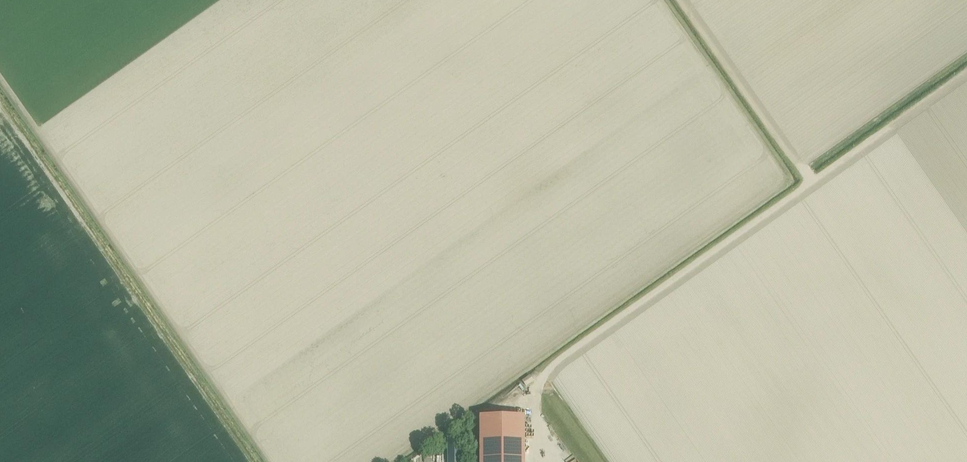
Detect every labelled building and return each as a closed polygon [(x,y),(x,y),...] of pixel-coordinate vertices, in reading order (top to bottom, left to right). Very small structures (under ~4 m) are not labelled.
[(512,419),(480,420),(480,461),(513,461),(512,419)] [(449,441),(449,461),(460,461),(460,441),(449,441)]
